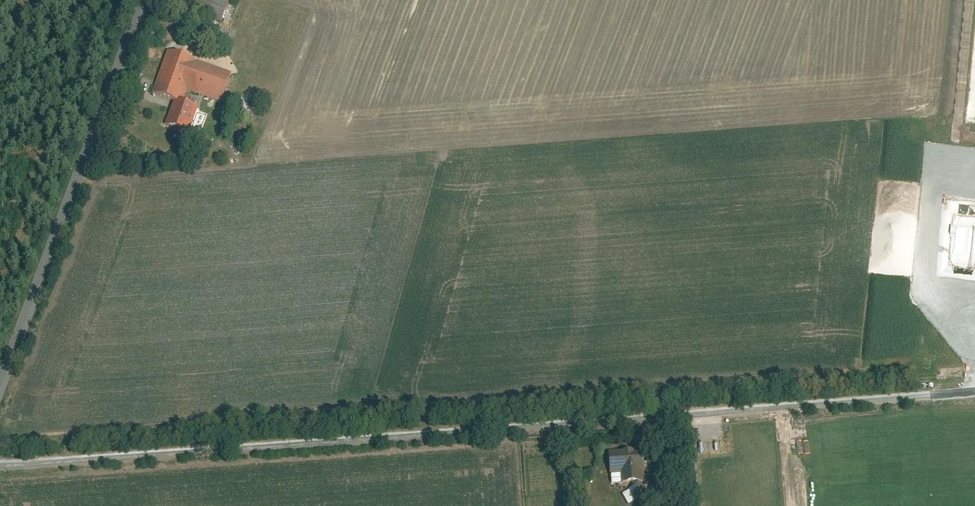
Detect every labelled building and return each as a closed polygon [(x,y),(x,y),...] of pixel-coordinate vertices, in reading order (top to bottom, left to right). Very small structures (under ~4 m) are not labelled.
[(181,11),(220,24),(228,0),(185,0),(181,11)] [(232,73),(169,52),(155,93),(182,102),(185,91),(221,103),(232,73)] [(165,124),(189,132),(197,108),(173,100),(165,124)] [(642,449),(609,451),(610,471),(622,471),(622,482),(642,481),(642,469),(643,469),(642,449)] [(635,486),(623,493),(630,504),(641,498),(635,486)]
